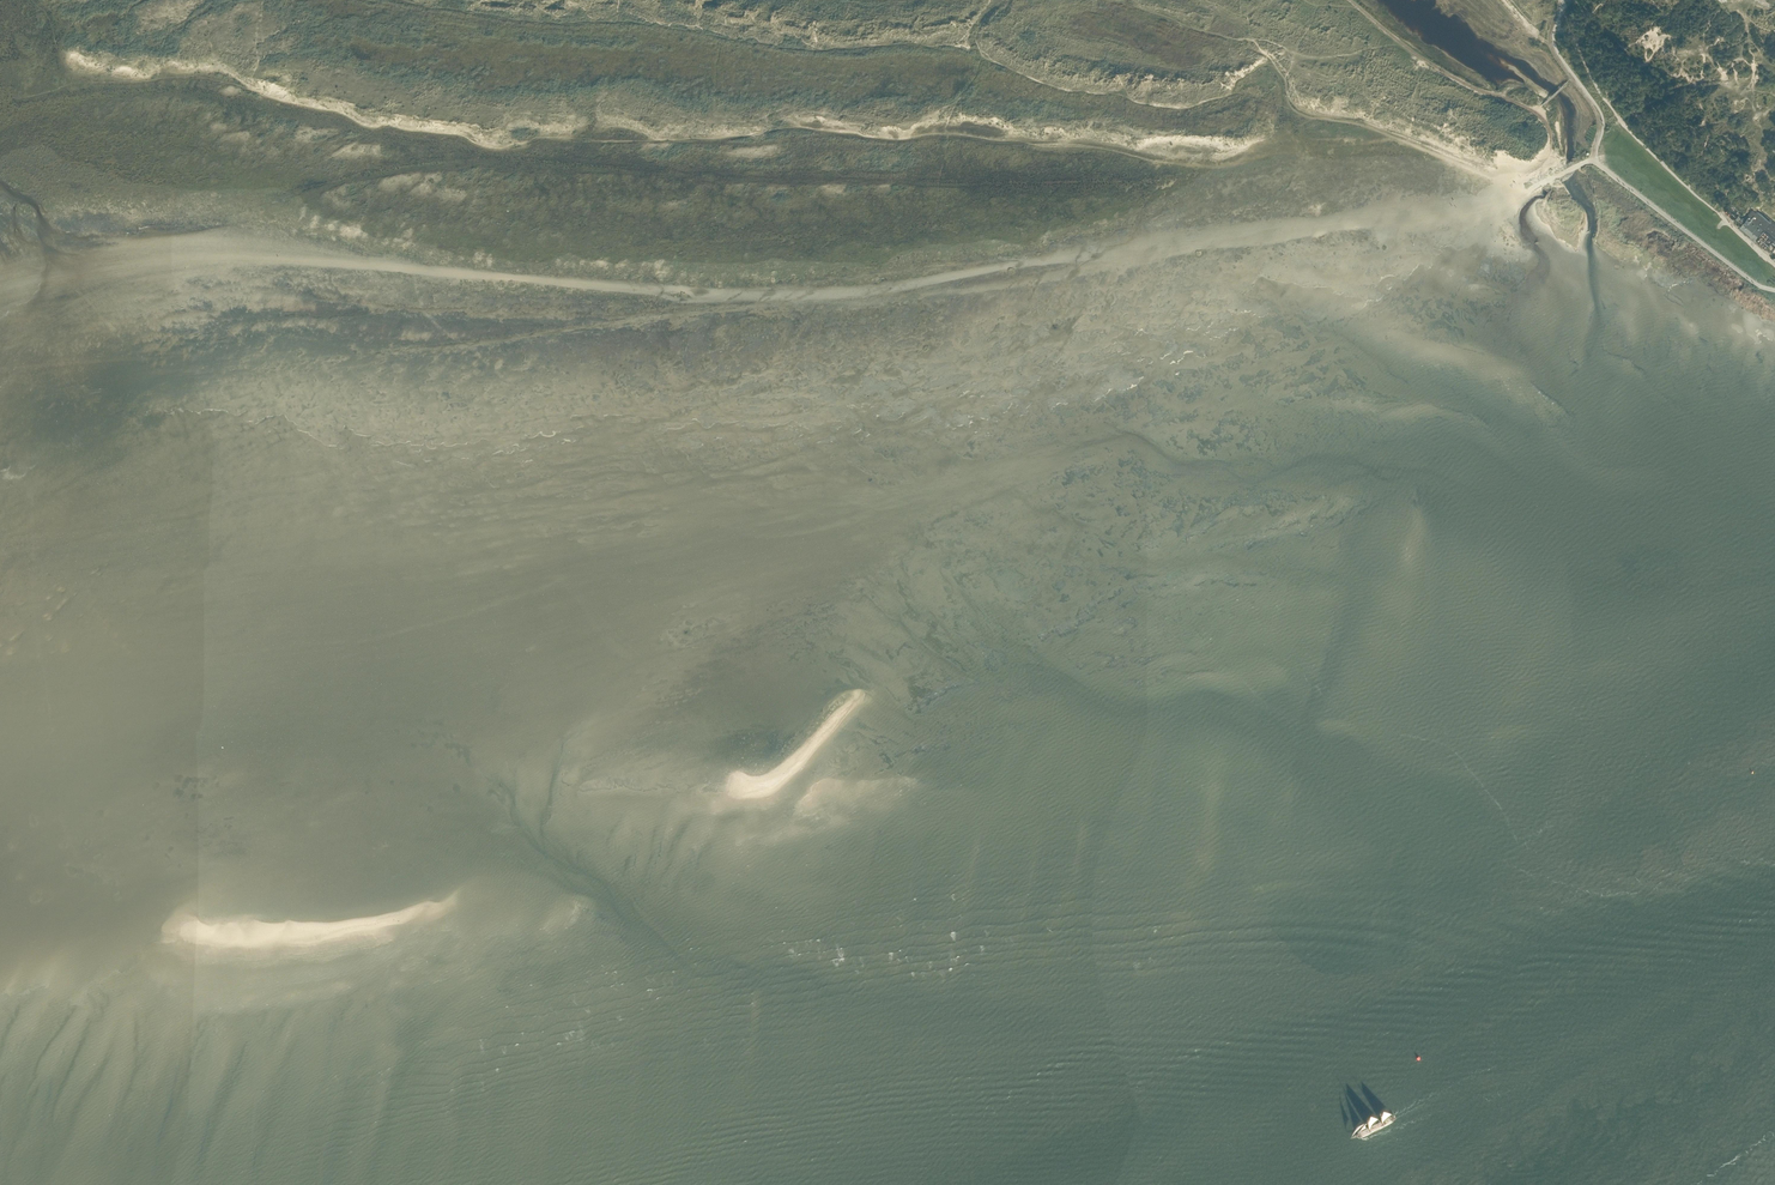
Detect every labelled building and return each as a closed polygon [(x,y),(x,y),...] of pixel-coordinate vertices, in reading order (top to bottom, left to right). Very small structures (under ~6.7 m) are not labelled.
[(1747,210),(1741,205),(1733,215),(1744,223),(1750,215),(1754,211),(1749,207),(1747,210)] [(1750,215),(1765,226),(1774,234),(1774,227),(1754,211),(1750,215)] [(1754,241),(1765,226),(1750,215),(1744,223),(1743,224),(1739,228),(1754,241)] [(1765,226),(1754,241),(1755,242),(1766,250),(1772,242),(1774,238),(1774,234),(1765,226)]
